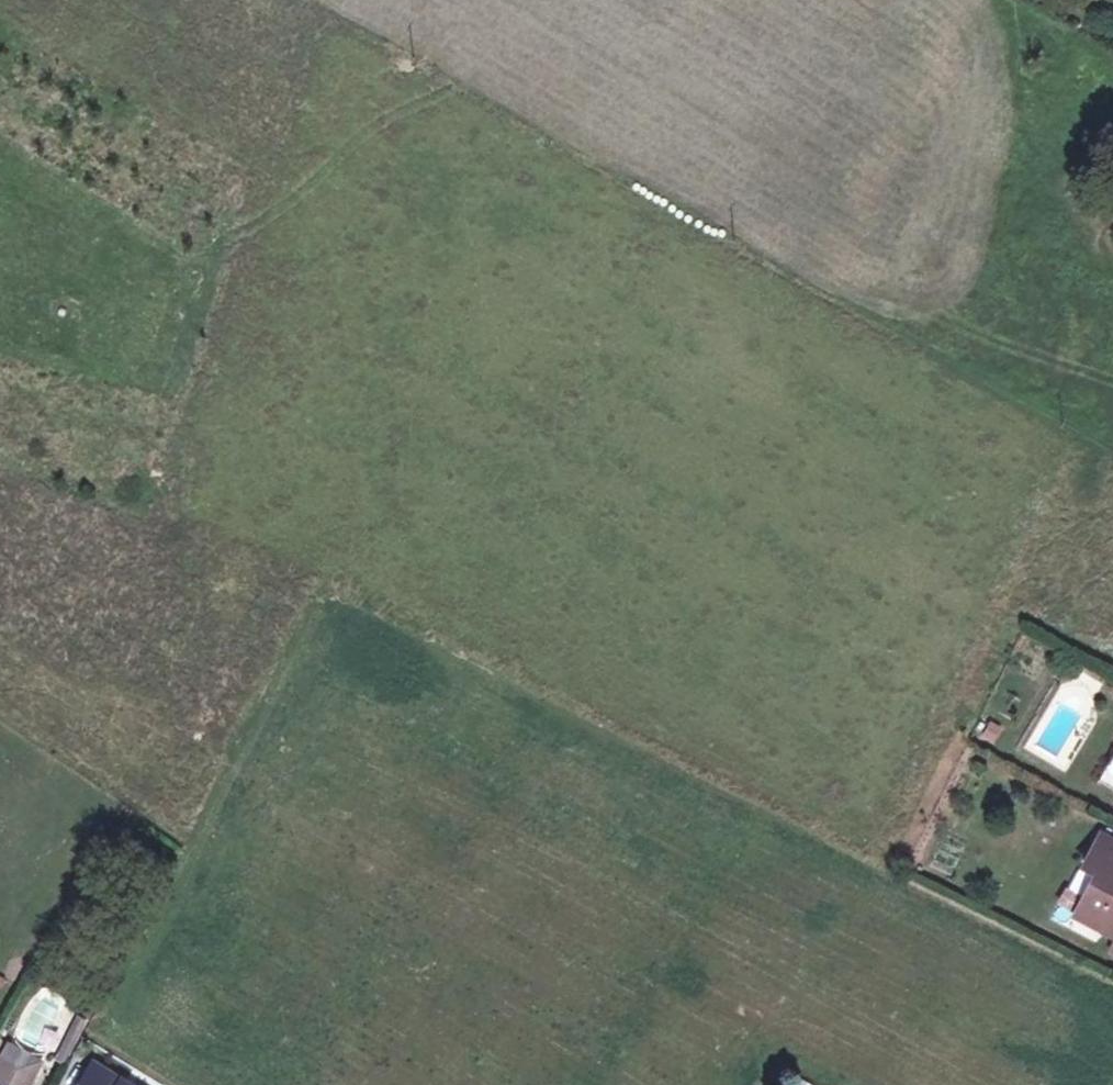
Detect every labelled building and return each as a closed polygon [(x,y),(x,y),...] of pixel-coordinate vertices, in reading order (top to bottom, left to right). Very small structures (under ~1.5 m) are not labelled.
[(1093,777),(1112,788),(1112,741),(1093,777)] [(1099,830),(1092,844),(1112,855),(1112,836),(1099,830)] [(1092,844),(1082,865),(1094,872),(1074,913),(1112,931),(1112,855),(1092,844)] [(75,1017),(55,1058),(65,1063),(85,1022),(75,1017)] [(94,1054),(75,1084),(142,1084),(94,1054)] [(3,1057),(0,1063),(0,1084),(26,1084),(33,1073),(3,1057)]
